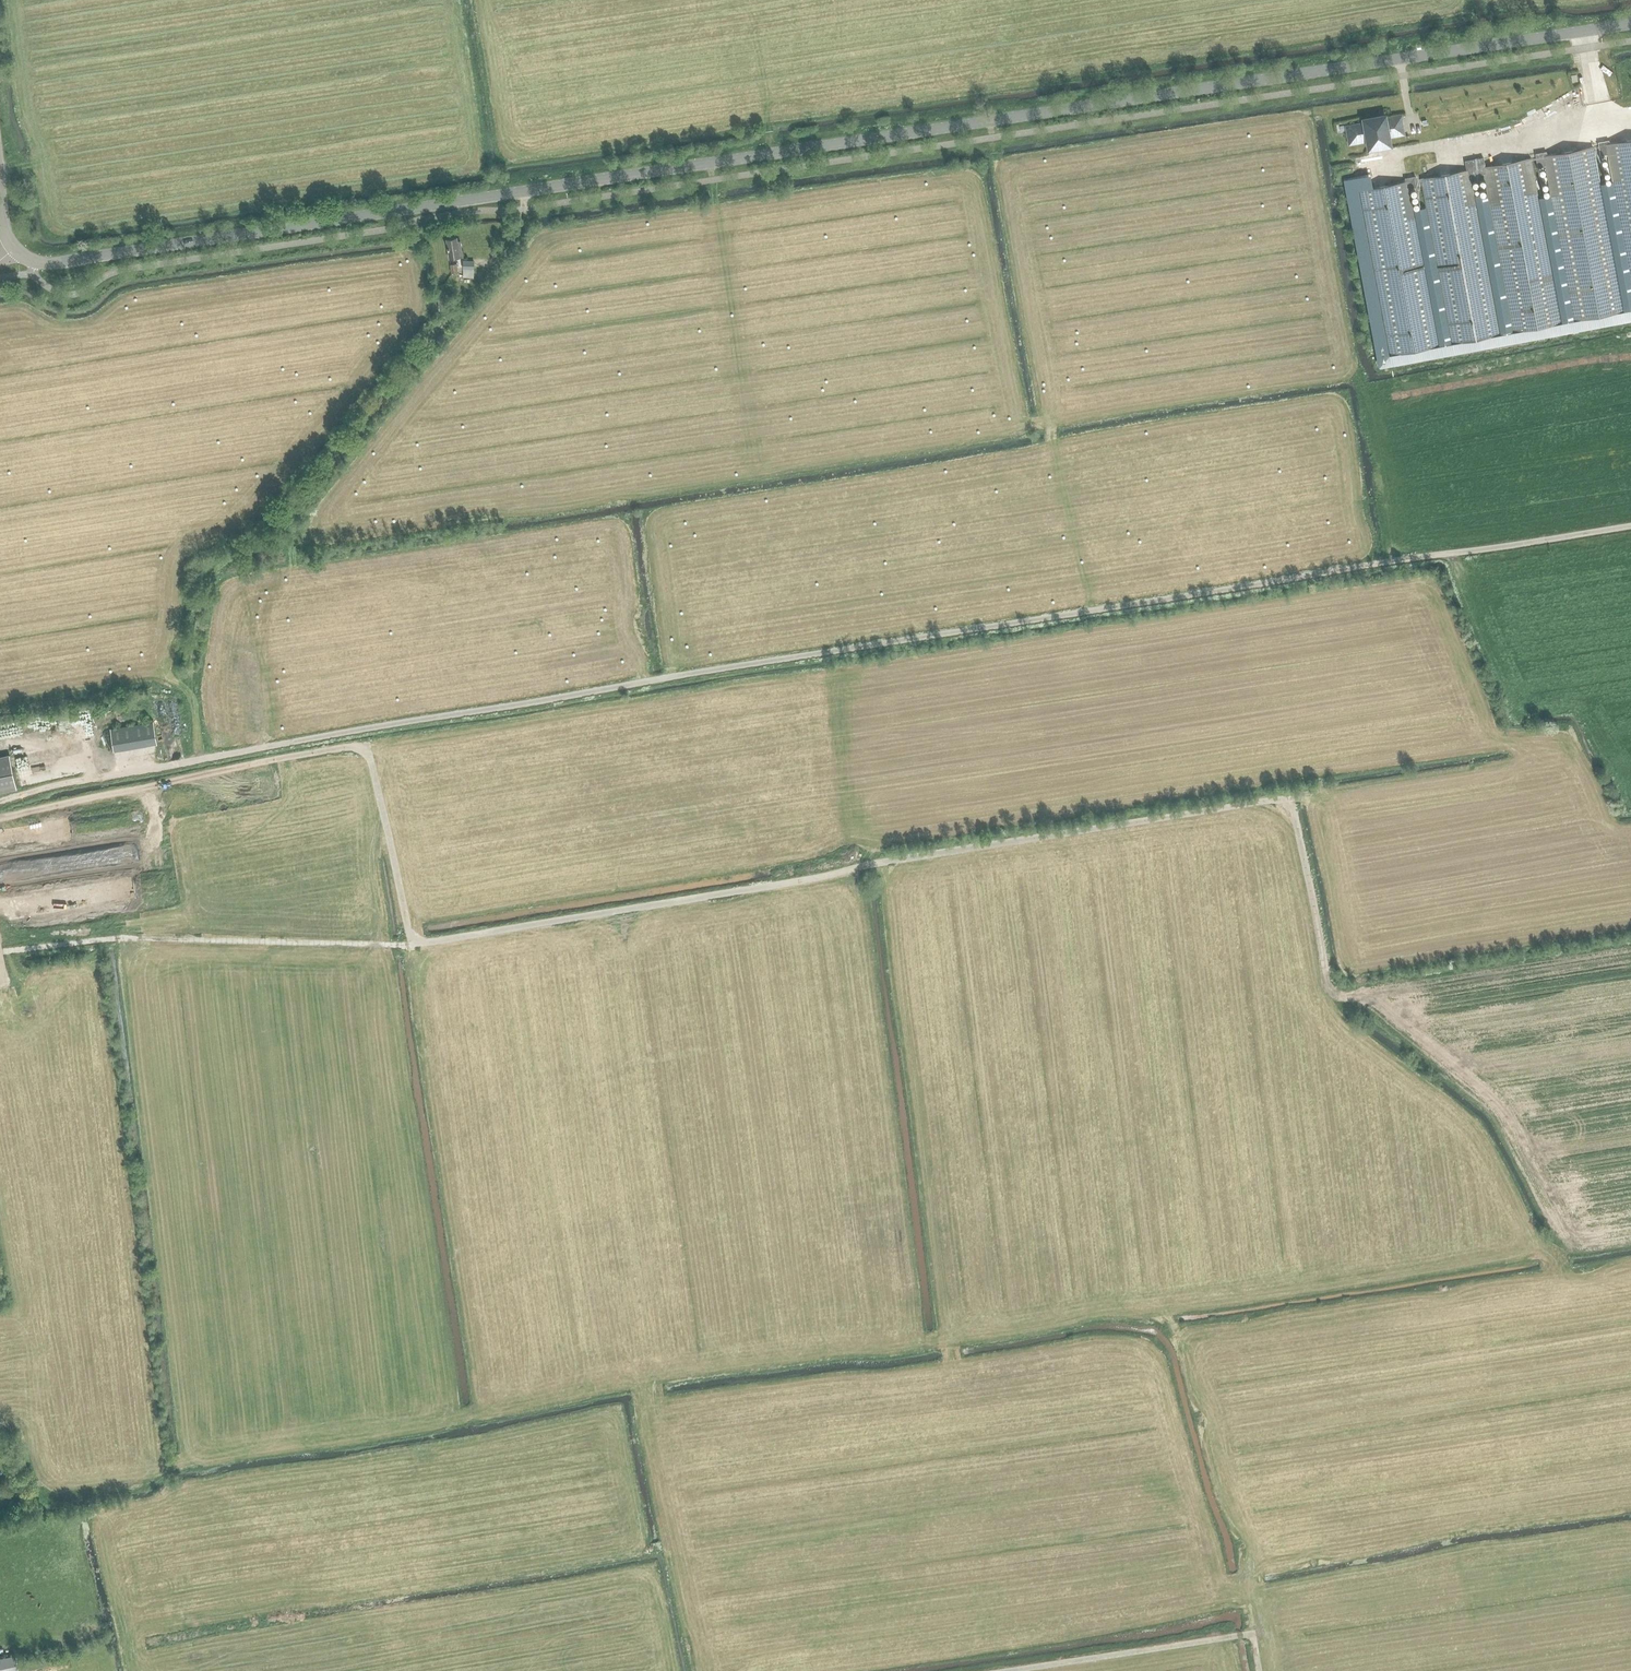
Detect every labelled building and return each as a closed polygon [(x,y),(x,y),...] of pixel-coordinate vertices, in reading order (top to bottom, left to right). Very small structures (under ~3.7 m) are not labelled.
[(1368,139),(1369,148),(1389,144),(1387,135),(1392,134),(1390,120),(1385,121),(1384,117),(1364,120),(1365,125),(1355,127),(1357,141),(1368,139)] [(1609,324),(1630,320),(1630,140),(1609,144),(1609,140),(1598,142),(1600,156),(1608,154),(1613,182),(1600,184),(1623,311),(1607,314),(1609,324)] [(1538,198),(1561,323),(1546,326),(1548,336),(1609,324),(1607,314),(1623,311),(1600,184),(1593,147),(1547,155),(1546,152),(1535,154),(1538,167),(1546,166),(1551,196),(1538,198)] [(1538,198),(1531,158),(1485,167),(1483,158),(1474,159),(1477,175),(1483,174),(1487,194),(1474,196),(1500,334),(1484,337),(1486,347),(1548,336),(1546,326),(1561,323),(1538,198)] [(1426,207),(1413,209),(1439,346),(1423,349),(1425,359),(1486,347),(1484,337),(1500,334),(1474,196),(1471,177),(1477,175),(1474,159),(1465,161),(1467,170),(1421,179),(1426,207)] [(1423,349),(1439,346),(1413,209),(1409,187),(1417,186),(1415,176),(1405,178),(1405,182),(1373,188),(1370,175),(1344,180),(1379,367),(1425,359),(1423,349)] [(457,238),(447,239),(450,259),(463,257),(460,241),(457,241),(457,238)] [(446,303),(445,291),(437,292),(438,304),(446,303)] [(153,722),(110,729),(114,751),(157,743),(153,722)] [(17,788),(10,755),(0,757),(0,792),(17,788)] [(17,1653),(0,1655),(0,1670),(19,1670),(17,1653)]
